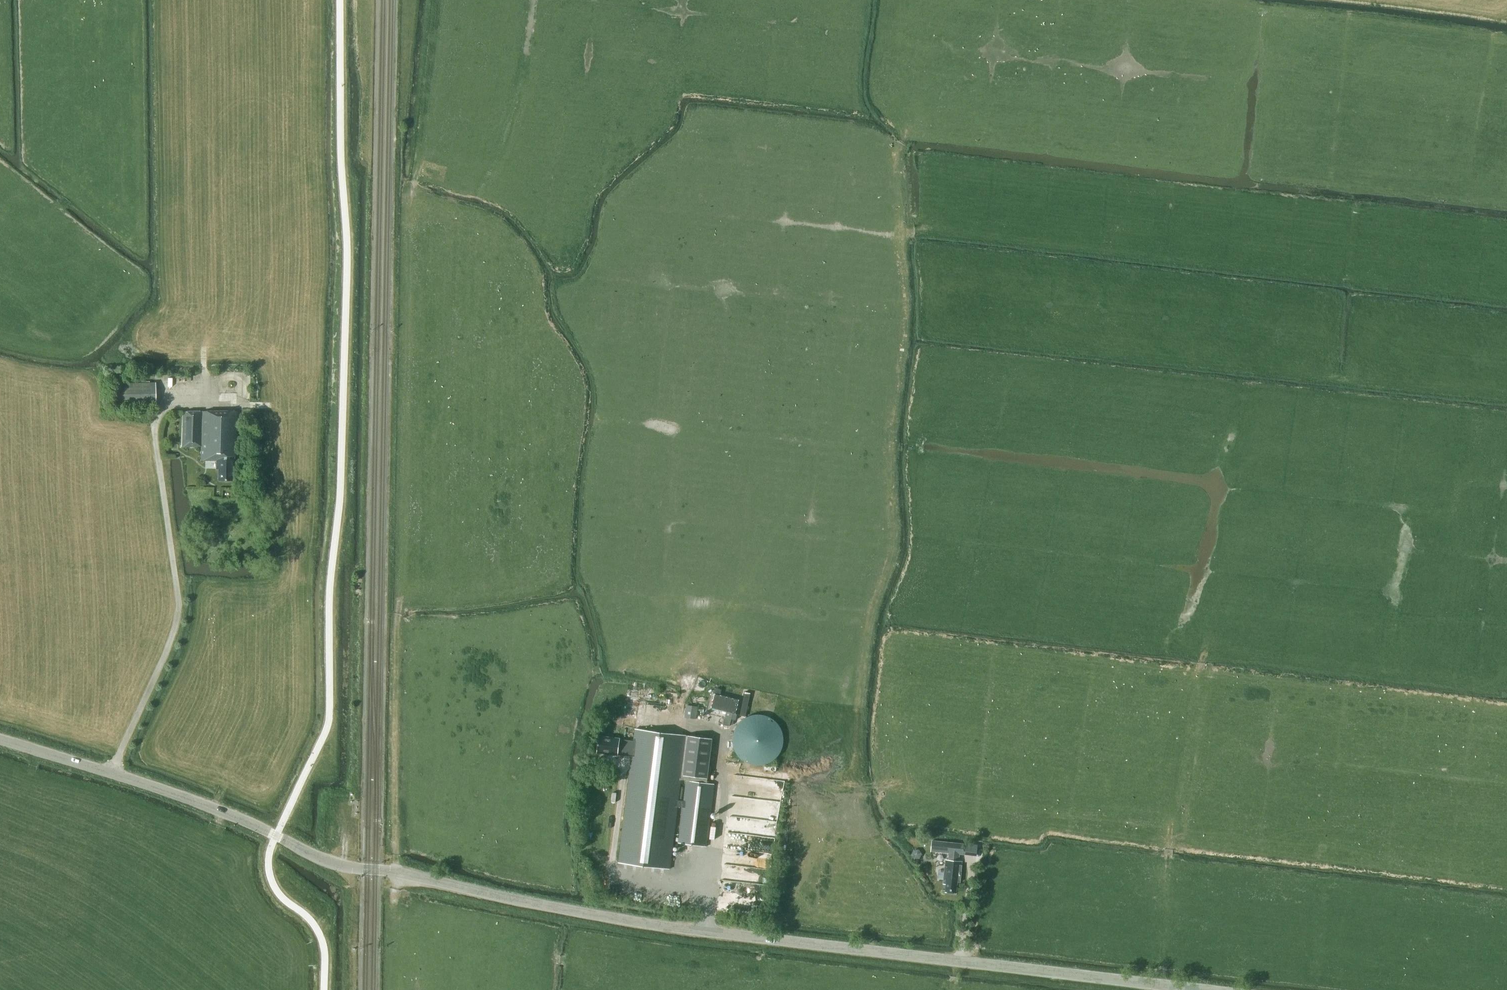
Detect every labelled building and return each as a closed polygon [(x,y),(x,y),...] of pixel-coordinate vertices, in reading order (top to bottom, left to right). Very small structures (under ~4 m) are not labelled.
[(156,406),(155,383),(113,384),(114,407),(156,406)] [(235,454),(237,411),(183,412),(182,447),(201,447),(200,461),(217,461),(216,470),(218,470),(218,481),(232,480),(232,464),(234,464),(235,454)] [(745,691),(740,715),(746,716),(751,692),(745,691)] [(715,693),(712,707),(727,711),(723,724),(730,726),(733,713),(736,713),(739,699),(715,693)] [(698,706),(686,705),(685,717),(697,719),(698,706)] [(783,761),(781,715),(747,717),(748,725),(741,726),(743,763),(783,761)] [(712,737),(634,728),(633,740),(620,739),(620,738),(599,736),(597,752),(618,755),(618,754),(632,756),(618,862),(669,869),(677,806),(682,807),(678,843),(706,846),(714,783),(686,780),(683,800),(678,800),(681,774),(707,777),(712,737)] [(965,843),(932,840),(931,852),(949,853),(948,861),(946,860),(944,884),(946,884),(946,892),(957,893),(958,882),(960,882),(962,862),(959,862),(960,854),(964,854),(965,843)]
